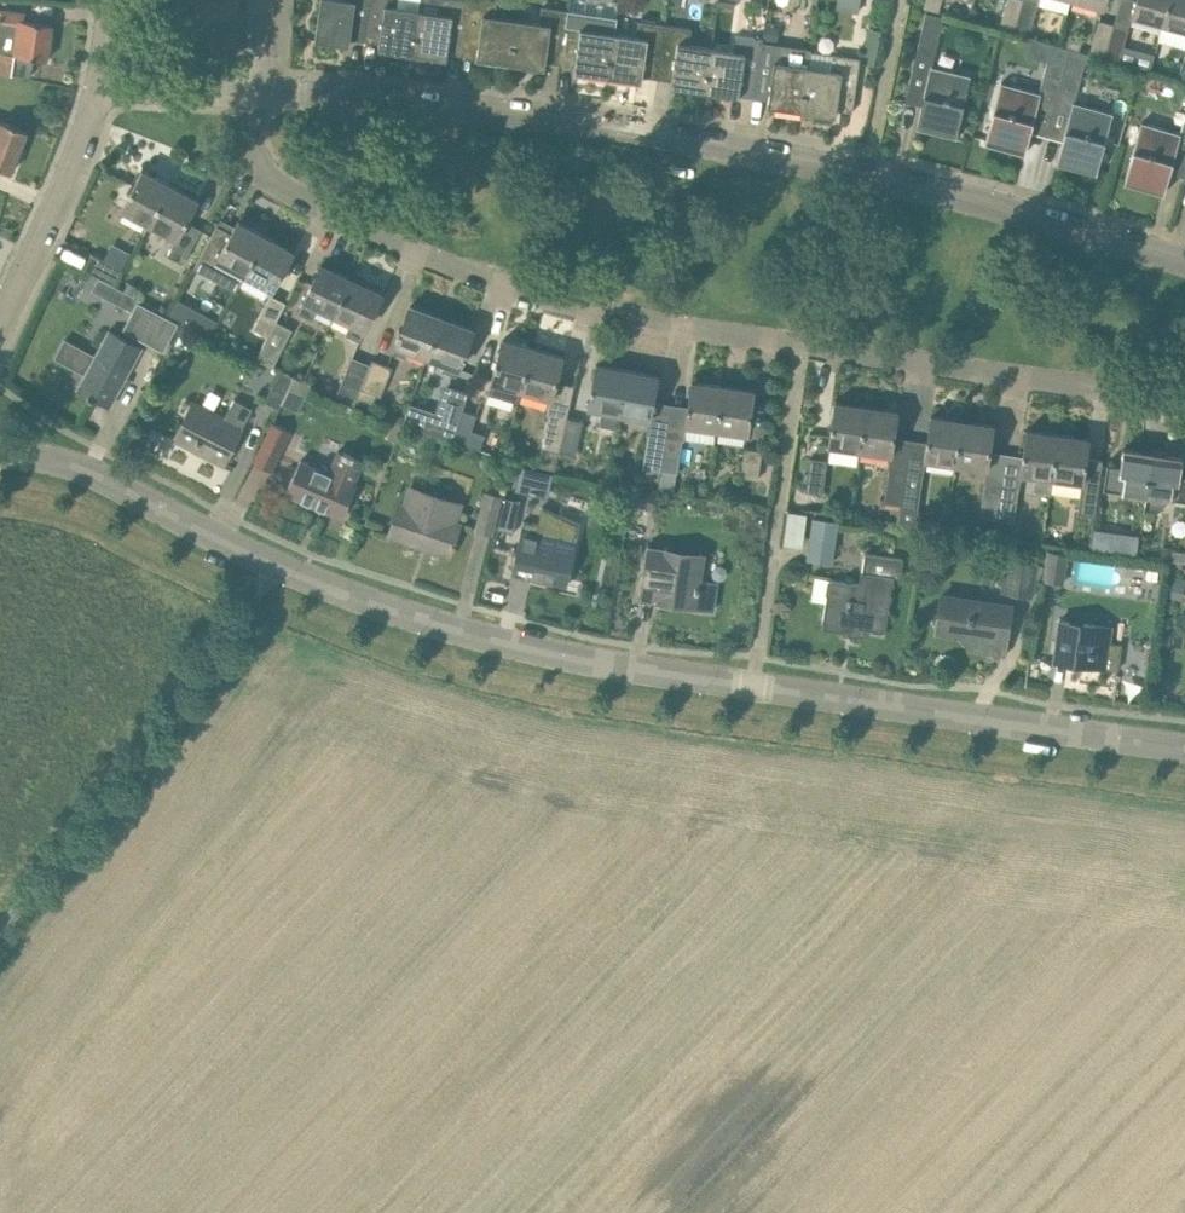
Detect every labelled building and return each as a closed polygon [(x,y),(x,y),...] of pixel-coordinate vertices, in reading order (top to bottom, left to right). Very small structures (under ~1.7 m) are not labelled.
[(371,0),(321,0),(315,39),(350,44),(352,31),(366,33),(371,0)] [(366,33),(381,35),(379,48),(414,53),(420,9),(397,5),(398,0),(371,0),(366,33)] [(469,0),(444,0),(443,12),(420,9),(414,53),(447,58),(450,40),(464,42),(469,0)] [(464,42),(479,45),(477,57),(511,62),(518,17),(495,14),(497,0),(469,0),(464,42)] [(836,8),(858,11),(860,0),(837,0),(836,8)] [(924,6),(939,10),(942,0),(926,0),(924,6)] [(1023,0),(1007,0),(999,27),(1014,32),(1023,0)] [(1014,32),(1029,36),(1038,2),(1031,0),(1023,0),(1014,32)] [(1169,0),(1136,0),(1132,14),(1163,23),(1169,0)] [(1163,23),(1184,29),(1184,0),(1169,0),(1163,23)] [(562,57),(569,9),(542,5),(540,21),(518,17),(511,62),(545,67),(547,54),(562,57)] [(2,9),(0,21),(0,71),(30,75),(33,56),(48,58),(53,23),(25,19),(26,12),(2,9)] [(569,9),(562,57),(576,59),(574,72),(607,76),(614,32),(593,29),(595,13),(569,9)] [(933,66),(944,16),(927,12),(908,91),(924,95),(918,121),(958,131),(971,75),(933,66)] [(1090,53),(1104,57),(1114,23),(1099,19),(1090,53)] [(644,69),(659,71),(666,24),(639,20),(637,35),(614,32),(607,76),(642,82),(644,69)] [(1114,23),(1104,57),(1119,61),(1129,27),(1114,23)] [(692,28),(666,24),(659,71),(673,73),(671,86),(704,91),(712,47),(689,44),(692,28)] [(741,83),(756,85),(763,43),(764,38),(737,34),(734,51),(712,47),(704,91),(740,96),(741,83)] [(768,105),(802,110),(809,65),(786,62),(788,47),(763,43),(756,85),(755,90),(770,92),(768,105)] [(1055,106),(1071,48),(1054,43),(1041,92),(1020,86),(1025,69),(1006,64),(986,137),(1026,148),(1038,101),(1055,106)] [(1055,106),(1047,136),(1063,140),(1058,157),(1098,168),(1113,112),(1074,101),(1088,53),(1071,48),(1055,106)] [(809,65),(802,110),(836,115),(838,102),(854,104),(861,57),(833,53),(831,68),(809,65)] [(1184,166),(1184,113),(1179,132),(1142,121),(1126,177),(1165,188),(1173,162),(1184,166)] [(6,121),(1,119),(0,122),(0,167),(11,172),(28,130),(6,121)] [(150,223),(171,184),(143,169),(122,208),(150,223)] [(198,198),(171,184),(150,223),(177,237),(169,253),(184,261),(201,228),(186,221),(198,198)] [(246,273),(247,273),(267,235),(238,220),(235,227),(222,220),(195,268),(236,290),(246,273)] [(294,250),(267,235),(247,273),(273,288),(294,250)] [(84,268),(99,276),(115,285),(123,269),(92,252),(84,268)] [(337,312),(353,279),(321,264),(299,310),(314,317),(320,304),(337,312)] [(115,285),(99,276),(92,290),(132,311),(133,311),(139,301),(140,298),(115,285)] [(353,279),(337,312),(353,320),(347,332),(361,339),(382,293),(353,279)] [(253,328),(268,335),(277,320),(286,302),(271,294),(253,328)] [(132,311),(123,329),(164,351),(179,323),(139,301),(133,311),(132,311)] [(429,355),(444,317),(410,305),(401,328),(399,327),(391,349),(409,356),(412,349),(429,355)] [(473,328),(444,317),(429,355),(447,362),(444,370),(458,375),(467,353),(465,352),(473,328)] [(292,328),(277,320),(268,335),(257,357),(273,365),(292,328)] [(109,329),(78,388),(89,393),(88,396),(93,399),(95,397),(111,405),(142,347),(109,329)] [(523,390),(535,347),(503,338),(488,392),(518,400),(521,389),(523,390)] [(564,355),(535,347),(523,390),(552,398),(564,355)] [(353,401),(370,363),(352,356),(336,394),(353,401)] [(370,363),(353,401),(369,408),(376,393),(381,395),(393,367),(372,358),(370,363)] [(621,413),(629,369),(597,363),(588,406),(604,409),(601,424),(617,427),(619,412),(621,413)] [(279,408),(282,402),(295,376),(281,369),(266,401),(279,408)] [(658,375),(629,369),(621,413),(650,418),(658,375)] [(295,376),(282,402),(298,411),(311,384),(295,376)] [(717,428),(724,385),(692,380),(686,424),(717,428)] [(403,422),(453,439),(468,391),(445,383),(436,410),(410,402),(403,422)] [(754,389),(724,385),(717,428),(748,433),(754,389)] [(249,413),(232,404),(225,417),(193,401),(175,437),(224,463),(243,427),(242,426),(249,413)] [(861,449),(867,405),(836,401),(829,444),(861,449)] [(898,410),(867,405),(861,449),(891,453),(898,410)] [(561,451),(569,418),(550,413),(539,450),(544,452),(540,465),(556,470),(561,451)] [(956,463),(962,419),(931,415),(925,458),(956,463)] [(569,418),(561,451),(575,454),(584,422),(569,418)] [(993,424),(962,419),(956,463),(987,468),(993,424)] [(291,430),(273,422),(254,461),(271,469),(291,430)] [(1049,492),(1051,478),(1058,433),(1027,428),(1020,474),(1035,476),(1033,489),(1049,492)] [(1058,433),(1051,478),(1082,482),(1078,513),(1094,515),(1103,459),(1086,456),(1089,438),(1058,433)] [(660,469),(665,436),(648,434),(644,466),(660,469)] [(665,436),(660,469),(677,471),(682,439),(665,436)] [(762,449),(752,448),(745,447),(741,476),(758,478),(762,449)] [(1146,495),(1153,451),(1123,447),(1121,466),(1107,464),(1103,489),(1146,495)] [(301,458),(296,471),(286,493),(316,505),(316,503),(343,515),(357,483),(353,481),(362,459),(353,455),(354,453),(344,449),(344,450),(339,448),(329,470),(301,458)] [(1146,495),(1151,496),(1150,506),(1164,508),(1165,498),(1184,501),(1184,475),(1180,475),(1183,456),(1153,451),(1146,495)] [(823,493),(828,459),(810,456),(806,490),(823,493)] [(901,504),(906,472),(889,469),(884,502),(901,504)] [(923,474),(906,472),(901,504),(898,521),(915,523),(923,474)] [(503,484),(489,480),(477,529),(492,533),(501,495),(503,484)] [(997,518),(1001,485),(985,482),(980,516),(997,518)] [(455,520),(462,500),(409,483),(402,502),(400,502),(389,535),(449,555),(452,545),(454,546),(462,522),(455,520)] [(630,504),(652,507),(655,488),(632,485),(630,504)] [(1018,487),(1001,485),(997,518),(1013,520),(1018,487)] [(505,496),(498,528),(513,531),(520,500),(505,496)] [(523,520),(517,550),(536,555),(531,577),(567,585),(577,539),(577,538),(581,521),(563,512),(560,515),(542,506),(538,523),(523,520)] [(803,545),(807,512),(788,510),(785,542),(803,545)] [(812,516),(808,559),(834,561),(838,519),(812,516)] [(951,516),(950,526),(961,528),(962,517),(951,516)] [(1090,548),(1137,554),(1139,537),(1093,531),(1090,548)] [(647,548),(643,572),(639,599),(658,602),(659,596),(693,601),(692,607),(713,610),(717,582),(702,580),(706,556),(647,548)] [(1063,581),(1067,552),(1047,549),(1042,578),(1063,581)] [(861,583),(853,582),(829,578),(823,621),(825,621),(825,626),(847,629),(848,621),(860,623),(859,627),(885,630),(893,577),(900,578),(903,560),(865,554),(861,583)] [(1009,558),(1004,588),(1031,592),(1036,562),(1009,558)] [(1184,585),(1184,578),(1173,575),(1168,596),(1182,599),(1184,585)] [(941,595),(940,605),(936,629),(971,634),(969,647),(1004,652),(1011,606),(941,595)] [(1112,626),(1059,619),(1055,652),(1068,653),(1067,659),(1078,661),(1078,663),(1117,669),(1121,644),(1109,642),(1112,626)] [(1142,700),(1143,669),(1122,669),(1121,699),(1142,700)]
